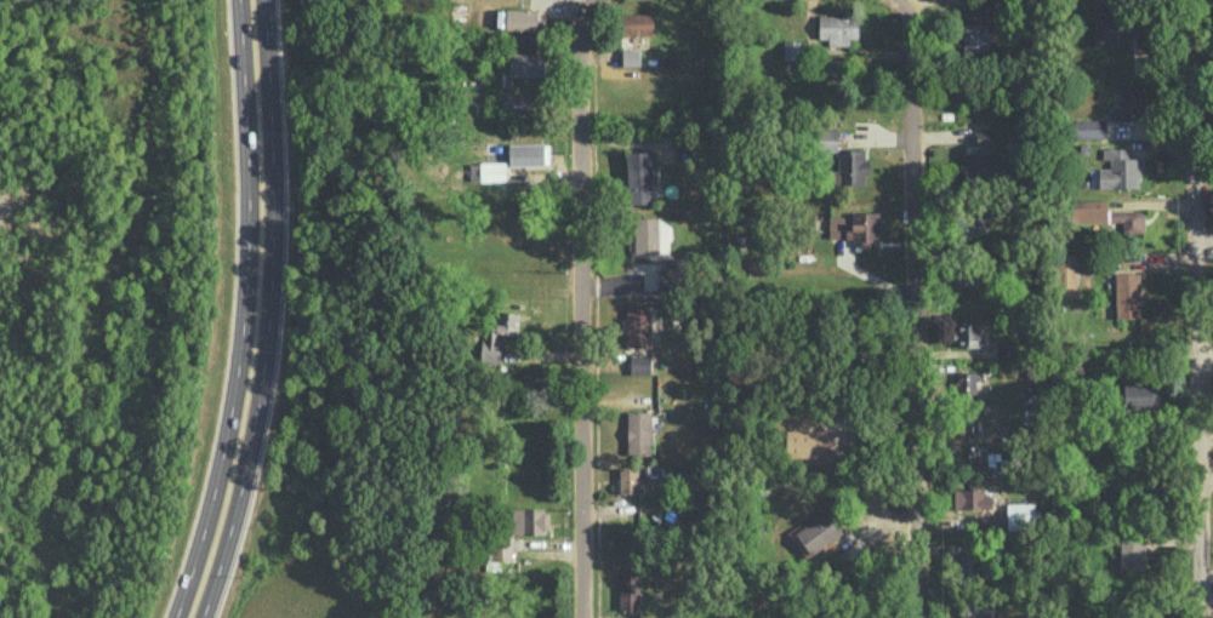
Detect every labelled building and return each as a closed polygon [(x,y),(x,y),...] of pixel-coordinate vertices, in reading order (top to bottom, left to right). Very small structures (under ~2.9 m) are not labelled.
[(505,29),(538,30),(538,9),(506,8),(505,29)] [(1093,16),(1094,45),(1119,45),(1119,37),(1137,37),(1136,10),(1107,11),(1107,16),(1093,16)] [(653,12),(621,13),(621,34),(654,34),(653,12)] [(818,14),(819,38),(829,38),(829,45),(849,45),(849,38),(859,38),(858,13),(818,14)] [(988,51),(988,23),(963,23),(963,51),(988,51)] [(801,40),(784,40),(784,59),(801,59),(801,40)] [(622,65),(640,64),(640,48),(622,48),(622,65)] [(544,51),(510,52),(510,77),(544,77),(544,51)] [(1145,88),(1118,89),(1119,109),(1112,109),(1112,119),(1145,118),(1145,88)] [(504,92),(503,112),(523,113),(524,93),(504,92)] [(1105,118),(1075,118),(1075,137),(1106,137),(1105,118)] [(838,151),(838,170),(831,170),(831,183),(868,184),(868,158),(864,158),(864,148),(839,148),(839,129),(818,128),(818,151),(838,151)] [(994,131),(977,130),(977,152),(964,152),(964,183),(992,184),(992,170),(1000,170),(1000,156),(993,156),(994,131)] [(509,165),(550,164),(549,143),(508,143),(509,165)] [(1140,186),(1139,157),(1128,157),(1128,147),(1103,147),(1103,158),(1111,158),(1111,167),(1097,167),(1097,181),(1093,181),(1093,169),(1090,169),(1090,187),(1140,186)] [(651,151),(627,151),(628,204),(652,203),(651,151)] [(505,180),(506,163),(470,162),(470,179),(505,180)] [(1108,221),(1107,198),(1071,198),(1071,222),(1108,221)] [(1144,232),(1144,209),(1109,210),(1110,220),(1122,220),(1122,232),(1144,232)] [(956,233),(989,233),(990,212),(957,211),(956,233)] [(829,238),(861,238),(862,246),(879,246),(879,212),(829,213),(829,238)] [(635,252),(670,251),(670,218),(634,219),(635,252)] [(1078,295),(1077,253),(1056,254),(1057,296),(1078,295)] [(658,289),(686,289),(685,257),(665,257),(665,267),(658,268),(658,289)] [(1116,318),(1140,317),(1140,271),(1115,271),(1116,318)] [(627,347),(651,347),(650,304),(626,304),(627,347)] [(519,311),(487,310),(485,362),(500,363),(501,334),(518,335),(519,311)] [(980,320),(955,321),(955,347),(980,346),(980,320)] [(1016,340),(998,340),(997,359),(1016,359),(1016,340)] [(650,374),(651,355),(630,354),(629,373),(650,374)] [(975,395),(976,371),(956,370),(955,394),(975,395)] [(1123,407),(1160,409),(1161,384),(1124,383),(1123,407)] [(650,410),(626,411),(628,453),(652,452),(650,410)] [(835,464),(834,447),(829,447),(829,428),(785,429),(786,457),(813,457),(813,464),(835,464)] [(638,493),(638,467),(619,467),(618,492),(638,493)] [(954,489),(954,507),(992,508),(992,490),(954,489)] [(1007,529),(1035,529),(1034,503),(1006,503),(1007,529)] [(511,507),(511,533),(548,533),(548,508),(511,507)] [(842,532),(827,510),(794,532),(810,555),(842,532)] [(1144,569),(1145,534),(1120,533),(1119,568),(1144,569)] [(513,536),(492,535),(492,553),(486,553),(486,567),(495,567),(495,560),(512,560),(513,536)] [(962,576),(977,575),(975,553),(961,554),(962,576)] [(619,609),(639,609),(639,569),(619,569),(619,609)] [(992,601),(967,600),(966,617),(992,617),(992,601)]
